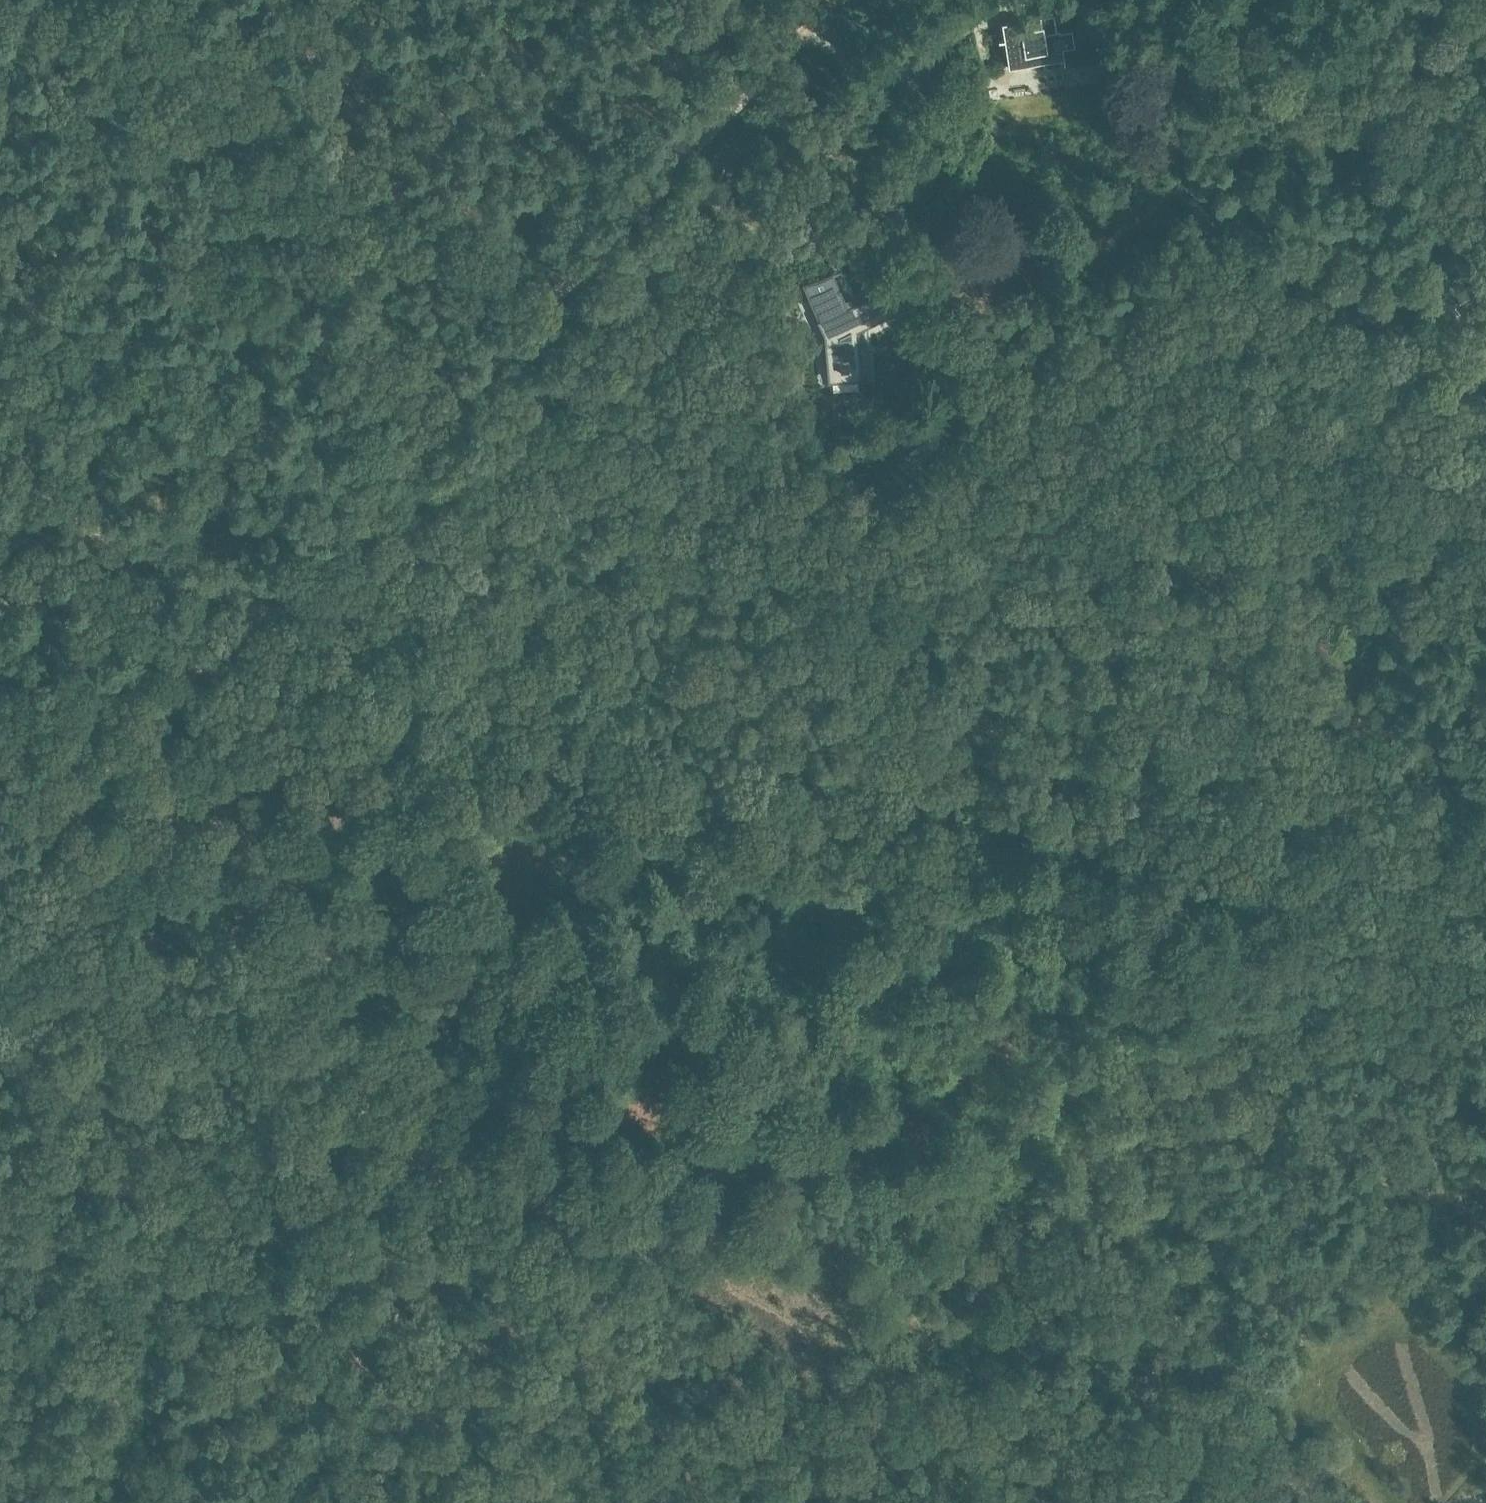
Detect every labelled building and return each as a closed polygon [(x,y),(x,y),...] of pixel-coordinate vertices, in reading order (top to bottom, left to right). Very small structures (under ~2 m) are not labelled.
[(1021,19),(1001,22),(1004,37),(998,38),(998,39),(1004,38),(1008,65),(1002,66),(1003,68),(1063,58),(1064,64),(1065,64),(1062,46),(1074,44),(1072,29),(1090,26),(1089,25),(1059,30),(1059,28),(1056,29),(1054,14),(1040,16),(1041,26),(1023,29),(1021,19)] [(900,307),(891,287),(847,307),(831,273),(805,285),(828,335),(832,378),(861,376),(857,327),(900,307)]
